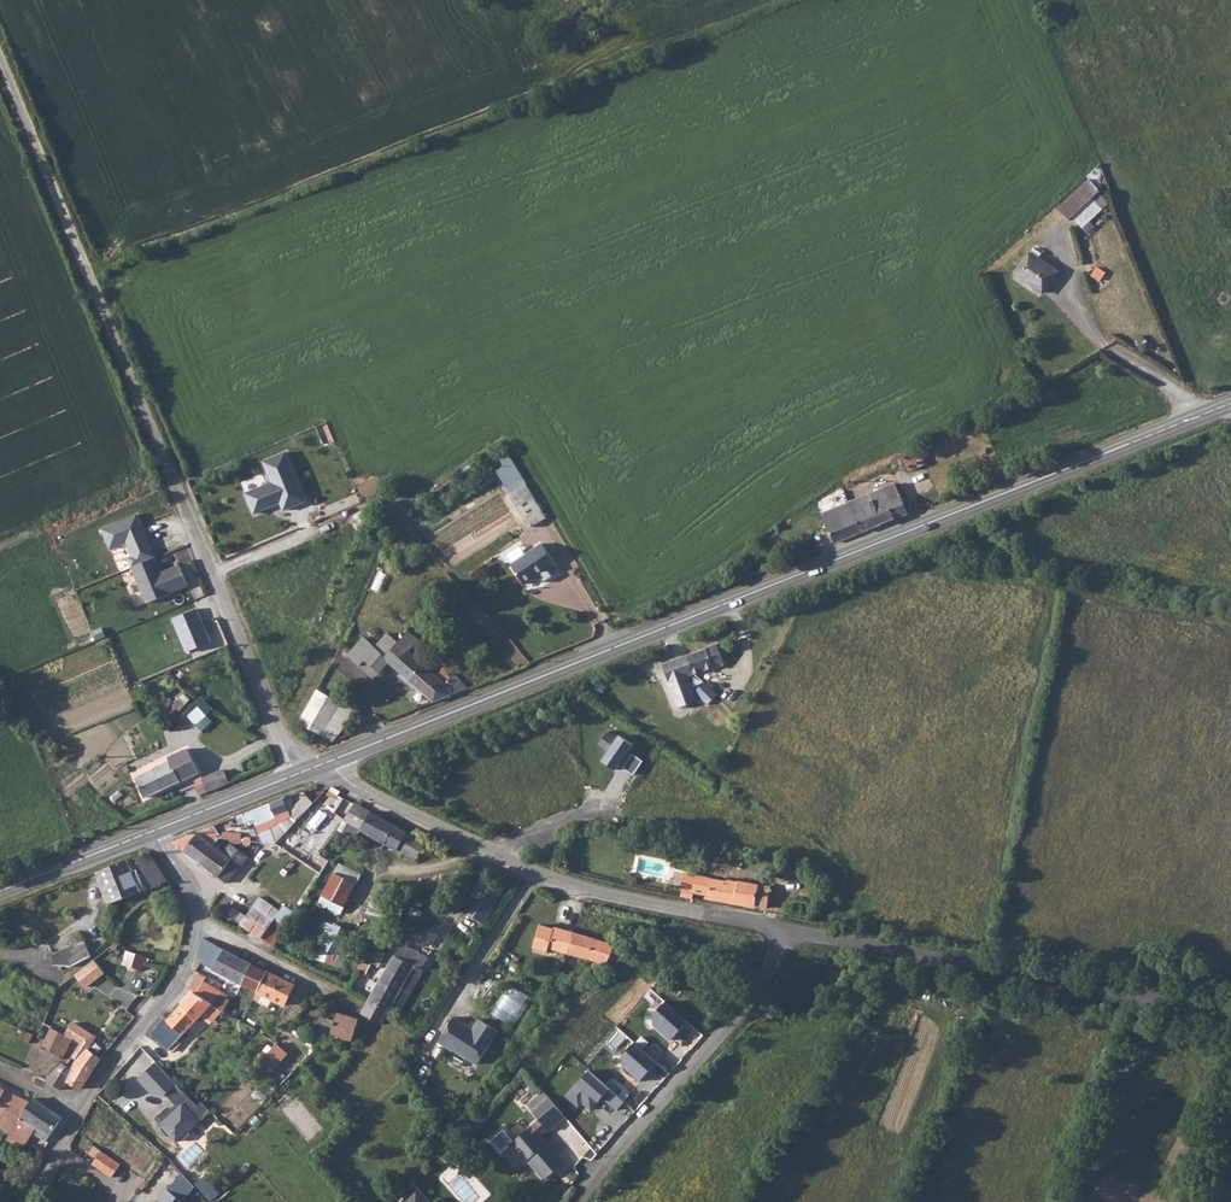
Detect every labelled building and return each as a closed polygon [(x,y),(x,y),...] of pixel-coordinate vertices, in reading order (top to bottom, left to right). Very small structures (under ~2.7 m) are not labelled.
[(1098,193),(1088,181),(1057,210),(1070,223),(1098,193)] [(1017,280),(1043,298),(1057,275),(1032,258),(1017,280)] [(920,452),(905,457),(910,471),(926,466),(920,452)] [(305,502),(285,453),(263,463),(272,483),(245,494),(254,514),(268,509),(267,506),(271,505),(272,507),(280,503),(283,511),(305,502)] [(514,490),(532,525),(548,516),(528,482),(514,490)] [(902,516),(903,516),(891,485),(886,487),(902,516)] [(889,521),(902,516),(886,487),(860,497),(872,528),(889,521)] [(833,543),(872,528),(860,497),(848,502),(849,507),(823,518),(833,543)] [(137,514),(100,529),(109,549),(125,543),(131,556),(126,558),(130,568),(154,558),(150,548),(148,549),(140,528),(142,527),(137,514)] [(142,527),(140,528),(148,549),(150,548),(142,527)] [(559,564),(544,541),(511,563),(524,582),(548,568),(550,570),(559,564)] [(130,568),(144,604),(186,587),(177,565),(160,572),(157,574),(156,570),(159,569),(154,558),(130,568)] [(391,664),(412,682),(426,665),(433,657),(419,644),(421,642),(410,631),(400,641),(389,632),(378,648),(366,639),(351,660),(377,680),(391,664)] [(661,670),(666,684),(696,701),(689,681),(713,671),(706,651),(661,670)] [(412,682),(434,700),(465,688),(458,677),(453,680),(448,676),(446,679),(437,672),(435,674),(426,665),(412,682)] [(696,701),(666,684),(678,714),(698,706),(696,701)] [(317,691),(300,724),(336,742),(353,709),(317,691)] [(716,702),(706,691),(699,696),(708,707),(716,702)] [(199,743),(226,716),(207,698),(180,725),(199,743)] [(148,793),(202,772),(202,771),(192,747),(189,749),(171,755),(173,762),(141,775),(148,793)] [(215,790),(234,782),(229,770),(209,777),(209,778),(211,783),(215,790)] [(203,794),(215,790),(211,783),(201,786),(203,794)] [(287,808),(283,798),(269,803),(263,806),(267,818),(254,825),(258,834),(278,824),(279,812),(287,808)] [(426,843),(355,803),(338,829),(350,836),(356,827),(415,860),(426,843)] [(279,812),(278,824),(291,817),(287,808),(279,812)] [(173,841),(199,862),(214,845),(196,832),(173,841)] [(199,862),(225,883),(247,857),(230,844),(223,853),(214,845),(199,862)] [(158,887),(166,881),(149,852),(136,858),(152,887),(158,887)] [(138,892),(127,860),(126,860),(97,871),(109,903),(138,892)] [(318,902),(339,913),(360,874),(340,863),(318,902)] [(718,890),(720,875),(690,868),(686,884),(688,884),(689,882),(701,885),(701,887),(718,890)] [(718,890),(718,893),(774,905),(779,887),(720,875),(718,890)] [(480,879),(462,911),(486,924),(504,892),(480,879)] [(689,882),(687,894),(700,896),(701,887),(701,885),(689,882)] [(171,889),(162,895),(167,902),(175,897),(171,889)] [(248,914),(240,924),(260,938),(280,911),(260,897),(248,914)] [(222,911),(228,915),(233,908),(229,904),(224,904),(222,906),(222,909),(222,911)] [(314,958),(354,972),(357,960),(339,953),(349,932),(334,923),(329,931),(315,926),(309,944),(318,946),(314,958)] [(549,948),(555,928),(540,925),(533,949),(548,953),(549,948)] [(549,948),(569,953),(576,933),(555,927),(555,928),(549,948)] [(576,933),(569,953),(590,959),(596,939),(576,933)] [(261,982),(267,972),(261,969),(202,938),(198,956),(203,959),(203,963),(215,971),(257,991),(261,982)] [(597,961),(609,965),(616,945),(596,939),(590,959),(597,961)] [(87,943),(56,955),(55,966),(74,967),(94,957),(87,943)] [(384,974),(369,1000),(390,1012),(391,1011),(415,967),(422,970),(429,958),(402,943),(384,974)] [(609,965),(618,967),(626,949),(624,949),(616,945),(609,965)] [(127,950),(122,964),(142,972),(147,958),(127,950)] [(365,976),(371,965),(357,960),(354,972),(365,976)] [(96,961),(77,975),(87,988),(105,974),(96,961)] [(595,971),(606,973),(609,965),(597,961),(595,971)] [(423,971),(422,970),(415,967),(391,1011),(398,1015),(423,971)] [(293,985),(267,972),(261,982),(257,991),(283,1004),(293,985)] [(211,1004),(220,990),(205,981),(197,993),(211,1004)] [(490,1011),(513,1027),(533,998),(510,982),(490,1011)] [(645,1018),(661,997),(649,989),(634,1009),(645,1018)] [(212,1004),(223,1012),(231,999),(220,990),(211,1004),(212,1004)] [(198,1020),(204,1013),(212,1004),(211,1004),(197,993),(194,991),(182,1004),(198,1020)] [(383,1024),(386,1019),(390,1012),(369,1000),(362,1013),(383,1024)] [(165,1017),(150,1033),(169,1050),(188,1030),(198,1020),(182,1004),(168,1019),(165,1017)] [(219,1027),(230,1016),(223,1012),(212,1004),(204,1013),(219,1027)] [(317,1029),(352,1040),(359,1019),(335,1012),(329,1011),(327,1018),(321,1016),(317,1029)] [(630,1014),(618,1026),(626,1034),(638,1022),(630,1014)] [(479,1018),(472,1029),(471,1030),(467,1027),(468,1026),(453,1016),(437,1040),(452,1050),(453,1049),(476,1064),(497,1031),(479,1018)] [(78,1060),(73,1067),(67,1081),(81,1089),(101,1058),(89,1049),(96,1037),(73,1023),(66,1035),(73,1038),(81,1043),(72,1056),(78,1060)] [(64,1057),(73,1038),(66,1035),(51,1027),(42,1046),(64,1057)] [(33,1035),(25,1031),(21,1040),(28,1044),(33,1035)] [(277,1043),(260,1060),(271,1071),(289,1053),(277,1043)] [(62,1090),(67,1081),(73,1067),(66,1065),(62,1063),(46,1080),(62,1090)] [(176,1083),(160,1066),(142,1082),(154,1095),(163,1096),(165,1094),(176,1083)] [(585,1104),(591,1112),(612,1094),(592,1071),(565,1094),(578,1110),(585,1104)] [(189,1098),(176,1083),(165,1094),(175,1105),(172,1108),(175,1111),(178,1108),(177,1106),(181,1102),(183,1104),(189,1098)] [(30,1102),(0,1086),(0,1115),(0,1116),(0,1126),(11,1133),(30,1102)] [(531,1112),(539,1121),(547,1130),(550,1132),(566,1117),(547,1097),(531,1112)] [(62,1118),(32,1098),(30,1102),(11,1133),(27,1142),(33,1133),(36,1128),(50,1136),(62,1118)] [(178,1108),(175,1111),(172,1108),(171,1107),(167,1106),(155,1118),(163,1127),(160,1129),(168,1137),(170,1134),(176,1141),(182,1141),(190,1134),(187,1130),(200,1118),(202,1119),(211,1111),(202,1102),(197,1107),(189,1098),(183,1104),(181,1102),(177,1106),(178,1108)] [(529,1162),(546,1181),(566,1163),(541,1136),(547,1130),(539,1121),(510,1149),(526,1165),(529,1162)] [(47,1142),(50,1136),(36,1128),(33,1133),(47,1142)] [(498,1131),(494,1145),(509,1149),(513,1135),(498,1131)] [(7,1138),(6,1139),(23,1149),(27,1142),(11,1133),(7,1138)] [(96,1158),(93,1164),(112,1177),(121,1164),(95,1146),(89,1153),(96,1158)] [(205,1174),(196,1183),(213,1200),(222,1191),(205,1174)] [(415,1186),(398,1201),(431,1201),(415,1186)] [(167,1188),(159,1198),(161,1199),(159,1201),(184,1201),(167,1188)]
